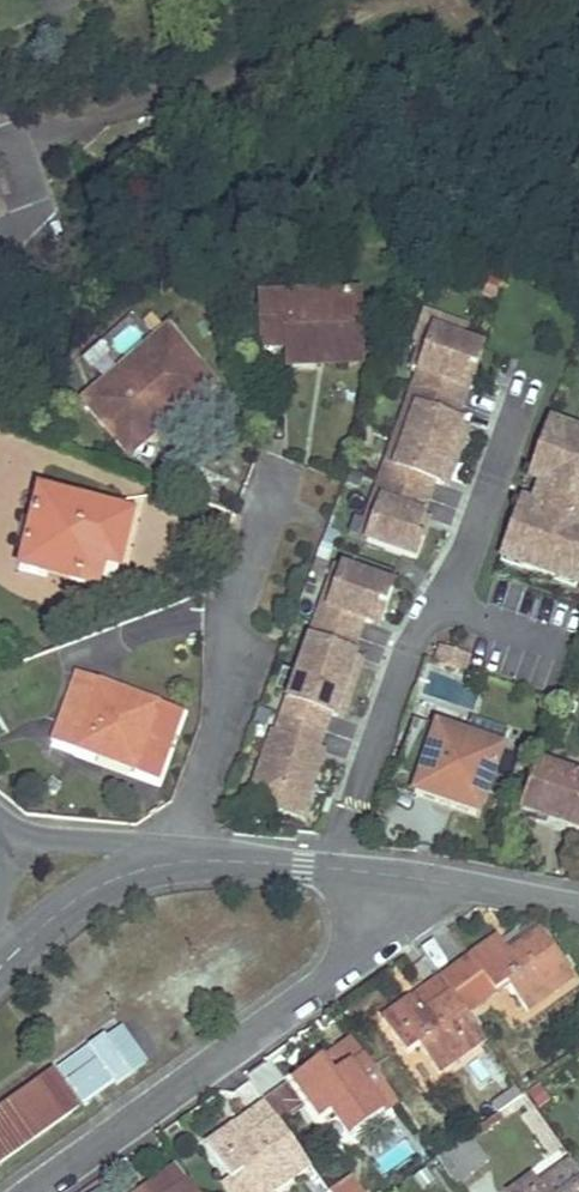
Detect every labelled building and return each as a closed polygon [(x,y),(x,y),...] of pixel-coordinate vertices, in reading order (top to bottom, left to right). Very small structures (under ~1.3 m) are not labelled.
[(359,346),(357,294),(259,298),(261,348),(285,347),(286,364),(311,364),(311,347),(359,346)] [(425,328),(419,347),(426,349),(432,331),(425,328)] [(212,385),(167,331),(83,404),(118,444),(180,390),(190,404),(212,385)] [(365,520),(372,522),(365,542),(415,559),(421,539),(414,537),(421,515),(428,518),(438,488),(445,469),(452,471),(462,442),(455,439),(460,424),(454,422),(467,387),(460,385),(467,365),(474,367),(481,347),(432,331),(426,349),(419,347),(411,370),(418,371),(405,405),(415,409),(394,467),(385,464),(365,520)] [(359,363),(359,346),(311,347),(311,364),(359,363)] [(467,387),(474,367),(467,365),(460,385),(467,387)] [(190,404),(180,390),(118,444),(128,456),(190,404)] [(394,467),(415,409),(405,405),(385,464),(394,467)] [(570,429),(549,422),(546,431),(567,438),(570,429)] [(467,426),(460,424),(455,439),(462,442),(467,426)] [(546,431),(504,550),(525,558),(522,567),(556,578),(559,570),(578,577),(578,575),(578,432),(570,429),(567,438),(546,431)] [(445,491),(452,471),(445,469),(438,488),(445,491)] [(89,504),(38,492),(18,569),(45,577),(48,567),(66,572),(66,575),(99,584),(104,566),(118,570),(127,536),(84,525),(89,504)] [(127,536),(132,515),(89,504),(84,525),(127,536)] [(428,518),(421,515),(414,537),(421,539),(428,518)] [(365,520),(358,539),(365,542),(372,522),(365,520)] [(525,558),(504,550),(501,559),(522,567),(525,558)] [(342,568),(335,566),(328,585),(335,587),(342,568)] [(342,568),(335,587),(328,585),(276,733),(272,732),(249,799),(299,817),(313,783),(306,780),(317,748),(329,715),(333,716),(338,701),(345,703),(356,673),(349,671),(354,656),(351,654),(361,622),(369,624),(376,602),(384,604),(390,585),(342,568)] [(578,577),(559,570),(556,578),(575,585),(578,577)] [(384,604),(376,602),(369,624),(376,624),(384,604)] [(438,667),(469,672),(472,655),(441,649),(438,667)] [(361,658),(354,656),(349,671),(356,673),(361,658)] [(181,713),(77,673),(53,737),(98,755),(97,758),(131,771),(132,767),(136,759),(160,768),(181,713)] [(338,701),(333,716),(340,718),(345,703),(338,701)] [(458,734),(414,719),(392,786),(480,816),(503,751),(477,741),(458,734)] [(477,741),(481,728),(462,721),(458,734),(477,741)] [(317,748),(306,780),(313,783),(324,750),(317,748)] [(157,776),(160,768),(136,759),(132,767),(157,776)] [(538,760),(521,808),(578,830),(578,774),(538,760)] [(540,932),(536,926),(505,948),(509,954),(540,932)] [(572,976),(540,932),(509,954),(505,948),(497,937),(442,977),(453,994),(467,1013),(507,984),(525,1009),(572,976)] [(467,1013),(453,994),(422,1015),(411,1000),(383,1019),(408,1054),(421,1044),(440,1072),(486,1039),(467,1013)] [(104,1038),(89,1048),(114,1084),(129,1073),(104,1038)] [(398,1103),(354,1040),(295,1082),(321,1117),(333,1109),(352,1135),(398,1103)] [(440,1072),(421,1044),(408,1054),(403,1057),(427,1091),(445,1078),(440,1072)] [(89,1048),(58,1070),(83,1106),(114,1084),(89,1048)] [(56,1073),(0,1113),(0,1164),(80,1108),(56,1073)] [(321,1117),(295,1082),(287,1088),(313,1122),(321,1117)] [(521,1096),(514,1087),(492,1103),(499,1113),(521,1096)] [(278,1119),(268,1105),(237,1127),(246,1142),(278,1119)] [(498,1122),(494,1116),(469,1134),(473,1139),(498,1122)] [(278,1119),(246,1142),(237,1127),(236,1125),(208,1145),(233,1180),(227,1186),(232,1191),(273,1191),(311,1165),(278,1119)] [(473,1139),(469,1134),(437,1157),(456,1184),(488,1160),(473,1139)] [(548,1191),(562,1191),(578,1180),(578,1169),(571,1158),(540,1180),(548,1191)] [(179,1166),(148,1188),(151,1191),(177,1191),(190,1182),(179,1166)] [(540,1180),(535,1173),(507,1191),(548,1191),(540,1180)] [(562,1191),(578,1191),(578,1180),(562,1191)] [(190,1182),(177,1191),(197,1191),(190,1182)] [(356,1182),(343,1191),(363,1191),(356,1182)]
